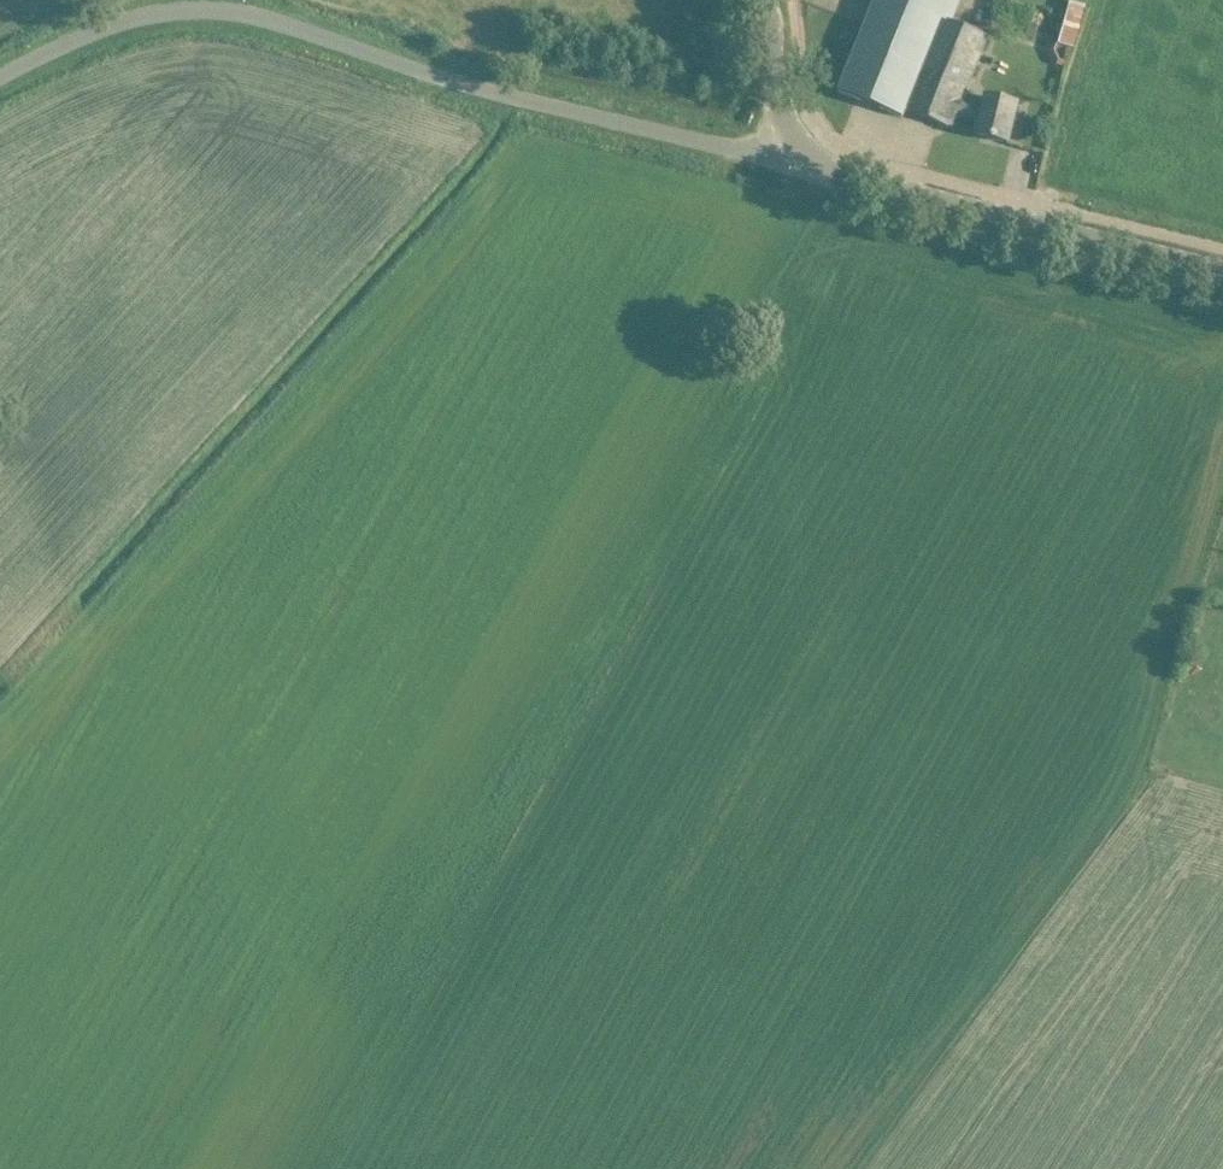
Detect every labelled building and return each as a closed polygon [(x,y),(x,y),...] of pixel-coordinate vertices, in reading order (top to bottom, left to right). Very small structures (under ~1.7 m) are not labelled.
[(902,117),(905,111),(941,20),(947,6),(932,0),(876,0),(839,92),(902,117)] [(941,20),(905,111),(951,130),(957,116),(980,122),(976,136),(1007,143),(1013,119),(1017,120),(1020,109),(1016,108),(1016,105),(985,97),(984,105),(963,100),(987,39),(941,20)] [(845,31),(840,44),(849,47),(855,34),(845,31)]
